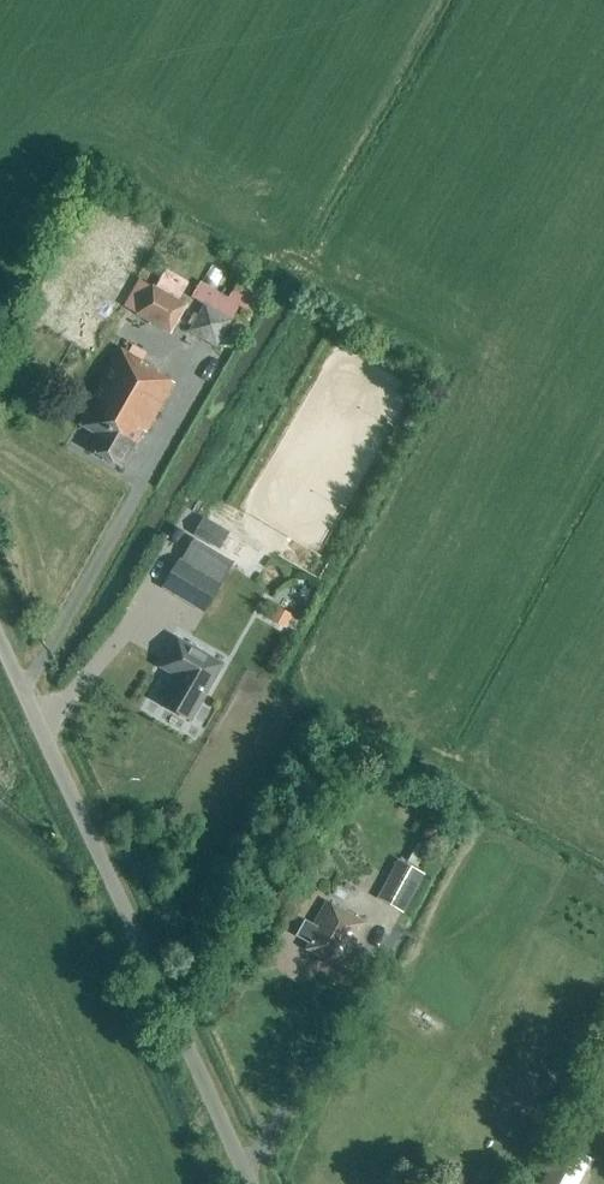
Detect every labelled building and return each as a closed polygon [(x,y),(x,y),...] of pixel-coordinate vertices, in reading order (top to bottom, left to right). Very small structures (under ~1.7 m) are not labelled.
[(170,333),(186,305),(152,286),(137,314),(170,333)] [(223,300),(198,286),(191,298),(204,306),(188,331),(217,349),(234,321),(232,320),(244,300),(228,291),(223,300)] [(146,433),(174,383),(157,373),(158,371),(121,349),(78,424),(97,435),(88,450),(121,468),(143,431),(146,433)] [(197,530),(223,545),(229,533),(203,518),(197,530)] [(234,562),(194,539),(181,560),(179,559),(162,589),(204,614),(234,562)] [(293,616),(275,606),(268,619),(286,629),(293,616)] [(190,721),(211,686),(223,663),(177,637),(159,668),(164,671),(150,696),(162,703),(161,705),(190,721)] [(403,913),(424,874),(396,860),(375,899),(403,913)] [(341,968),(353,946),(365,925),(326,903),(314,925),(318,928),(306,950),(341,968)] [(557,1140),(533,1183),(571,1183),(586,1156),(557,1140)]
